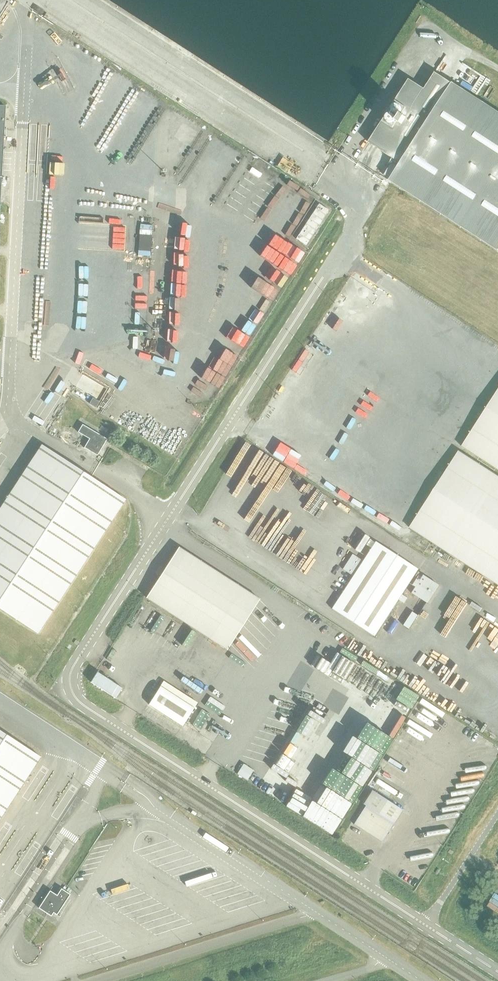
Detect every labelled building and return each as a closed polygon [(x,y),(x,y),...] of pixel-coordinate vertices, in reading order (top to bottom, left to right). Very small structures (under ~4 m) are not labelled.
[(0,15),(0,33),(12,11),(4,7),(0,15)] [(497,250),(497,111),(452,82),(452,83),(435,72),(425,89),(409,79),(369,142),(400,163),(389,180),(497,250)] [(56,158),(55,169),(66,170),(66,159),(56,158)] [(311,200),(313,195),(303,190),(301,195),(311,200)] [(298,238),(309,245),(331,209),(321,202),(298,238)] [(153,256),(154,224),(142,223),(140,256),(153,256)] [(276,270),(269,282),(283,289),(303,253),(290,246),(284,258),(283,257),(276,270)] [(275,287),(269,297),(275,300),(280,290),(275,287)] [(258,292),(251,303),(269,313),(276,302),(258,292)] [(443,318),(445,313),(434,307),(432,312),(443,318)] [(236,331),(234,336),(245,339),(247,334),(236,331)] [(228,370),(233,361),(229,359),(223,368),(228,370)] [(346,373),(352,365),(347,362),(341,370),(346,373)] [(221,384),(227,372),(213,366),(208,378),(221,384)] [(311,369),(306,381),(318,386),(323,374),(311,369)] [(285,383),(295,388),(301,377),(290,372),(285,383)] [(301,380),(297,390),(315,399),(319,389),(301,380)] [(497,391),(462,446),(497,469),(497,390),(497,391)] [(92,401),(99,405),(102,400),(94,396),(92,401)] [(271,423),(264,434),(273,439),(280,428),(271,423)] [(84,448),(97,455),(107,439),(82,424),(78,432),(89,439),(84,448)] [(437,452),(445,443),(440,439),(432,449),(437,452)] [(42,445),(0,508),(0,609),(38,634),(125,499),(42,445)] [(459,451),(410,527),(497,584),(497,476),(459,451)] [(375,542),(332,609),(374,636),(417,569),(399,558),(375,542)] [(179,547),(164,570),(146,598),(227,650),(260,599),(179,547)] [(423,571),(414,584),(417,586),(414,592),(430,602),(442,584),(423,571)] [(458,594),(445,618),(450,622),(457,611),(464,615),(471,602),(458,594)] [(414,610),(405,624),(412,628),(420,613),(414,610)] [(180,652),(186,655),(195,640),(189,637),(180,652)] [(235,651),(228,662),(237,668),(244,657),(235,651)] [(344,682),(356,662),(340,652),(328,672),(344,682)] [(91,682),(116,698),(123,688),(97,672),(91,682)] [(149,704),(182,726),(194,708),(160,686),(149,704)] [(300,729),(307,734),(319,712),(312,708),(300,729)] [(388,731),(397,736),(408,715),(400,710),(388,731)] [(203,717),(198,726),(214,735),(219,725),(203,717)] [(371,785),(395,735),(368,722),(352,754),(361,759),(353,776),(334,766),(326,783),(334,787),(325,805),(297,791),(289,808),(340,832),(364,782),(371,785)] [(482,730),(497,740),(497,730),(487,722),(482,730)] [(40,757),(0,730),(0,819),(40,757)] [(297,730),(278,762),(287,768),(307,736),(297,730)] [(247,780),(254,770),(244,764),(237,774),(247,780)] [(382,842),(394,823),(402,810),(372,790),(363,804),(366,805),(354,824),(382,842)] [(59,917),(74,891),(64,885),(60,892),(53,888),(49,895),(48,894),(41,906),(59,917)]
